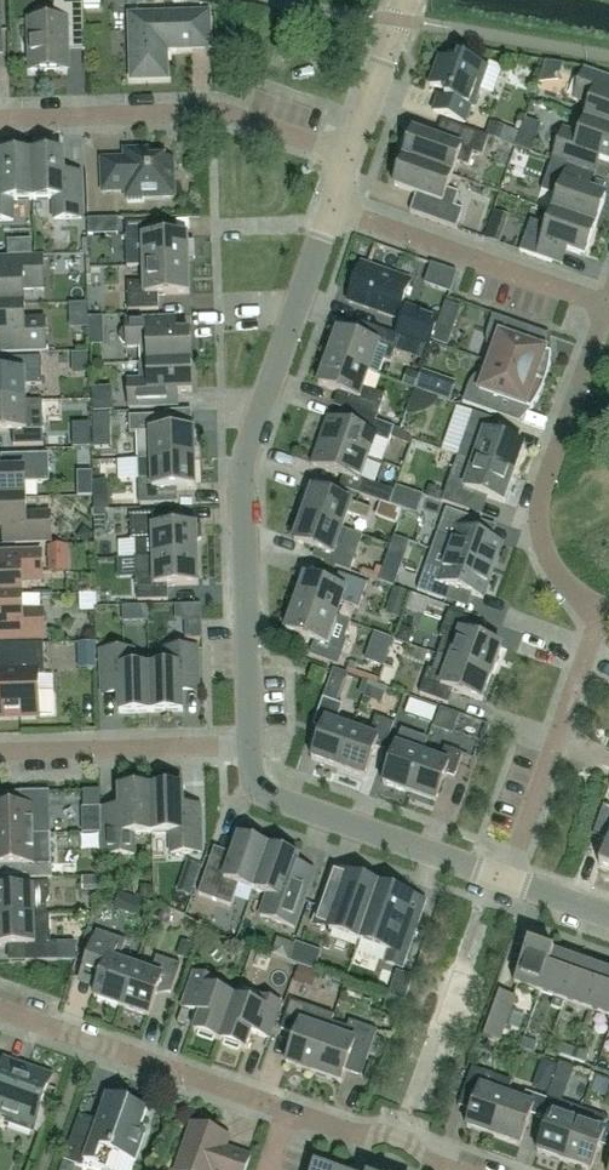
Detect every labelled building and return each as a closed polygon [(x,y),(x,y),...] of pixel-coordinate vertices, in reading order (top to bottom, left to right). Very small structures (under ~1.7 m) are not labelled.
[(66,71),(65,34),(83,34),(82,0),(53,0),(51,20),(28,20),(29,72),(66,71)] [(163,49),(207,47),(206,15),(131,17),(132,79),(164,78),(163,49)] [(439,57),(428,86),(446,92),(444,99),(438,96),(432,113),(464,124),(470,108),(472,108),(486,67),(459,57),(456,64),(439,57)] [(572,100),(589,106),(584,121),(608,130),(608,78),(583,69),(572,100)] [(551,160),(584,172),(594,175),(599,159),(608,163),(608,130),(584,121),(578,135),(562,130),(551,160)] [(412,132),(402,159),(451,176),(455,163),(467,167),(472,153),(481,157),(488,138),(448,124),(441,142),(434,140),(412,132)] [(124,159),(101,160),(102,191),(125,190),(126,202),(143,201),(142,198),(172,197),(171,159),(166,159),(165,154),(148,154),(148,151),(124,152),(124,159)] [(31,154),(32,200),(52,199),(53,220),(81,219),(80,174),(63,175),(62,153),(31,154)] [(31,154),(0,155),(0,221),(12,221),(11,201),(32,200),(31,154)] [(402,159),(393,186),(415,194),(425,198),(419,216),(455,229),(462,210),(453,207),(458,194),(446,190),(451,176),(402,159)] [(551,160),(540,191),(557,197),(551,212),(594,227),(605,197),(588,191),(594,175),(584,172),(551,160)] [(529,221),(519,252),(551,263),(562,267),(567,251),(584,257),(594,227),(551,212),(546,227),(529,221)] [(116,229),(115,218),(102,219),(103,230),(116,229)] [(193,242),(186,243),(186,236),(155,237),(155,223),(125,224),(126,267),(143,267),(187,265),(187,259),(194,259),(193,242)] [(23,305),(23,291),(43,290),(42,256),(0,257),(0,306),(23,305)] [(423,259),(420,277),(445,282),(449,264),(423,259)] [(396,319),(409,281),(360,264),(347,302),(396,319)] [(187,265),(143,267),(144,283),(126,284),(127,311),(157,310),(157,295),(188,294),(187,265)] [(23,305),(0,306),(0,354),(45,353),(44,318),(24,319),(23,305)] [(405,307),(402,316),(395,334),(427,346),(437,318),(405,307)] [(526,328),(492,316),(486,332),(489,333),(487,338),(488,343),(489,348),(492,353),(488,363),(544,383),(548,368),(549,353),(520,343),(526,328)] [(121,331),(119,335),(119,340),(122,345),(126,347),(139,347),(140,364),(190,362),(189,333),(174,334),(174,319),(157,320),(125,321),(126,328),(121,331)] [(337,331),(327,358),(368,373),(378,376),(383,360),(390,363),(394,351),(399,337),(370,327),(366,341),(337,331)] [(24,402),(23,385),(41,385),(40,358),(10,359),(10,373),(0,374),(0,403),(24,402)] [(368,373),(327,358),(317,386),(346,396),(341,410),(358,416),(374,421),(383,396),(363,388),(368,373)] [(140,381),(127,381),(128,407),(160,406),(178,406),(177,392),(191,391),(190,362),(140,364),(139,364),(140,381)] [(544,383),(488,363),(485,374),(479,376),(475,378),(472,382),(470,387),(467,386),(461,403),(495,414),(500,399),(529,410),(530,410),(538,397),(544,383)] [(24,402),(0,403),(0,432),(12,431),(12,446),(42,445),(42,401),(24,402)] [(472,413),(463,438),(457,456),(473,462),(512,476),(522,446),(495,436),(499,423),(472,413)] [(136,460),(193,459),(192,430),(174,430),(174,415),(128,416),(128,433),(136,433),(136,460)] [(358,416),(354,427),(327,417),(318,441),(367,459),(374,438),(388,443),(393,428),(374,421),(358,416)] [(367,459),(318,441),(310,465),(358,483),(367,459)] [(25,499),(24,483),(48,483),(47,454),(11,455),(11,470),(0,470),(0,500),(25,499)] [(457,456),(451,473),(441,502),(468,512),(474,494),(502,503),(512,476),(473,462),(457,456)] [(193,459),(136,460),(137,478),(138,504),(170,503),(169,489),(176,489),(194,488),(193,459)] [(359,496),(388,506),(393,492),(364,482),(359,496)] [(302,516),(341,529),(346,514),(367,522),(371,510),(312,489),(302,516)] [(0,500),(0,529),(1,529),(2,543),(14,543),(50,542),(49,513),(25,514),(25,499),(0,500)] [(436,535),(431,550),(447,556),(491,571),(501,544),(468,532),(472,519),(445,509),(436,535)] [(166,513),(129,514),(130,541),(134,541),(135,558),(152,557),(196,556),(195,527),(174,527),(167,528),(166,513)] [(341,529),(302,516),(293,542),(323,553),(320,562),(349,572),(356,552),(335,544),(341,529)] [(129,533),(112,533),(111,570),(128,570),(129,533)] [(386,541),(375,573),(388,578),(399,546),(386,541)] [(48,572),(68,571),(67,546),(47,546),(48,572)] [(21,596),(20,581),(41,580),(40,552),(0,553),(0,596),(21,596)] [(152,557),(135,558),(135,574),(136,601),(167,600),(166,586),(197,585),(196,556),(152,557)] [(491,571),(447,556),(442,570),(426,565),(416,591),(444,600),(448,587),(481,599),(491,571)] [(294,604),(335,619),(341,603),(357,609),(366,583),(338,573),(333,587),(304,577),(294,604)] [(73,586),(73,605),(86,605),(87,586),(73,586)] [(417,610),(424,596),(404,586),(397,600),(417,610)] [(0,596),(0,640),(43,639),(42,610),(21,611),(21,596),(0,596)] [(335,619),(294,604),(284,632),(313,642),(308,655),(337,666),(346,640),(330,634),(335,619)] [(443,638),(437,655),(449,659),(490,674),(500,646),(471,636),(476,622),(448,612),(442,626),(439,637),(443,638)] [(57,662),(86,662),(86,637),(57,637),(57,662)] [(38,692),(37,676),(43,676),(42,644),(1,645),(2,671),(0,671),(0,718),(38,717),(38,715),(53,714),(52,692),(38,692)] [(164,666),(148,667),(150,712),(181,712),(180,683),(197,683),(196,648),(164,649),(164,666)] [(150,712),(148,667),(133,667),(132,650),(99,651),(100,685),(117,685),(118,713),(150,712)] [(427,669),(423,680),(418,694),(447,705),(452,691),(481,701),(490,674),(449,659),(444,675),(427,669)] [(324,673),(312,669),(308,680),(320,685),(324,673)] [(337,769),(351,729),(335,724),(342,706),(322,698),(312,726),(321,729),(310,759),(337,769)] [(368,735),(351,729),(337,769),(363,778),(374,748),(383,751),(393,724),(374,717),(368,735)] [(399,733),(381,784),(408,794),(421,754),(426,742),(399,733)] [(439,760),(421,754),(408,794),(434,803),(444,775),(453,778),(462,754),(443,748),(439,760)] [(150,788),(151,834),(169,833),(170,853),(200,852),(199,806),(182,807),(181,787),(150,788)] [(151,834),(150,788),(118,789),(118,809),(99,809),(101,855),(133,854),(133,834),(151,834)] [(99,790),(80,791),(81,808),(99,808),(99,790)] [(32,836),(32,820),(49,819),(48,792),(19,793),(20,807),(0,807),(0,836),(32,836)] [(32,836),(0,836),(0,865),(21,865),(22,879),(51,878),(50,851),(33,851),(32,836)] [(598,867),(608,871),(608,836),(598,867)] [(253,890),(268,847),(238,837),(228,864),(210,857),(197,894),(230,906),(238,885),(253,890)] [(268,847),(253,890),(266,895),(259,916),(293,928),(306,891),(313,870),(295,864),(297,857),(268,847)] [(179,890),(191,892),(196,864),(184,862),(179,890)] [(358,941),(378,886),(331,869),(312,924),(358,941)] [(48,894),(48,883),(20,884),(20,889),(0,889),(0,917),(46,915),(45,902),(48,899),(48,894)] [(378,886),(358,941),(387,951),(383,962),(401,968),(425,902),(378,886)] [(46,915),(0,917),(0,946),(25,945),(25,962),(57,961),(56,942),(50,943),(49,915),(46,915)] [(84,963),(77,983),(96,989),(93,997),(120,1007),(134,968),(135,964),(119,958),(125,941),(95,931),(84,963)] [(538,993),(552,953),(527,944),(513,984),(538,993)] [(552,953),(538,993),(553,998),(550,1007),(560,1010),(563,1002),(577,962),(552,953)] [(134,968),(120,1007),(148,1016),(157,989),(170,993),(180,965),(156,957),(152,966),(136,961),(135,964),(134,968)] [(577,962),(563,1002),(587,1010),(601,970),(577,962)] [(587,1010),(608,1018),(608,973),(601,970),(587,1010)] [(219,1041),(234,998),(213,991),(217,981),(193,973),(180,1008),(199,1014),(193,1032),(219,1041)] [(498,991),(483,1035),(500,1041),(515,997),(498,991)] [(254,1005),(234,998),(219,1041),(244,1050),(251,1032),(268,1039),(281,1004),(257,996),(254,1005)] [(333,1016),(317,1010),(289,1001),(279,1030),(295,1035),(285,1064),(312,1073),(327,1032),(333,1016)] [(327,1032),(312,1073),(340,1083),(350,1054),(366,1060),(376,1031),(348,1021),(346,1028),(330,1023),(327,1032)] [(522,1039),(518,1048),(532,1053),(536,1044),(522,1039)] [(570,1059),(573,1049),(559,1045),(556,1054),(570,1059)] [(587,1054),(573,1049),(570,1059),(584,1064),(587,1054)] [(4,1118),(3,1122),(8,1124),(32,1132),(51,1076),(3,1059),(0,1067),(0,1117),(4,1118)] [(491,1137),(506,1096),(511,1082),(471,1068),(460,1097),(474,1102),(465,1128),(491,1137)] [(547,1121),(536,1153),(563,1162),(577,1121),(581,1110),(561,1102),(567,1085),(551,1080),(545,1099),(538,1118),(547,1121)] [(521,1101),(506,1096),(491,1137),(518,1147),(529,1115),(538,1118),(545,1099),(524,1092),(521,1101)] [(129,1100),(127,1103),(106,1095),(96,1122),(78,1115),(62,1161),(82,1167),(84,1162),(105,1169),(111,1153),(133,1162),(144,1131),(138,1129),(145,1109),(138,1107),(140,1103),(129,1100)] [(563,1162),(584,1169),(590,1169),(599,1144),(608,1147),(608,1144),(608,1127),(606,1126),(608,1119),(581,1110),(563,1162)] [(227,1138),(191,1125),(175,1169),(244,1169),(248,1157),(223,1149),(227,1138)]
